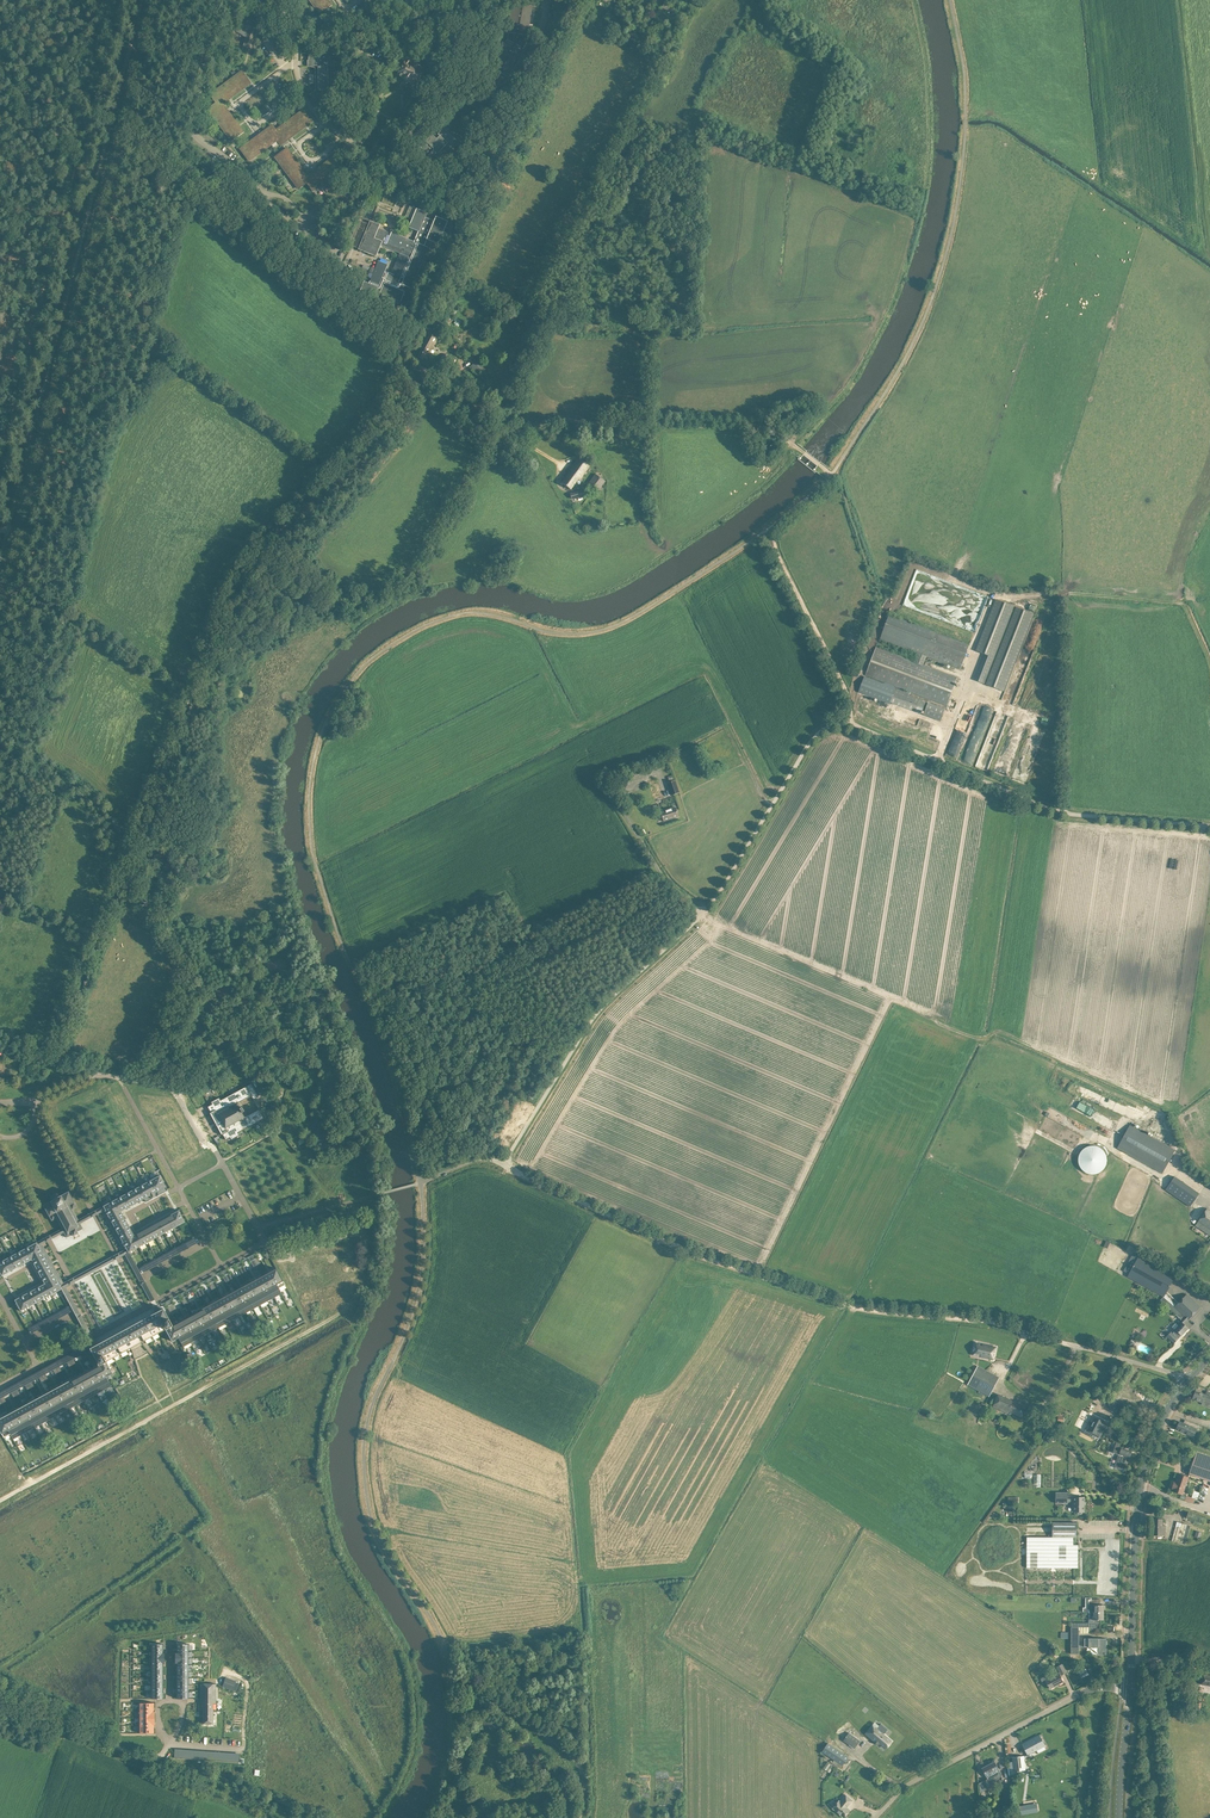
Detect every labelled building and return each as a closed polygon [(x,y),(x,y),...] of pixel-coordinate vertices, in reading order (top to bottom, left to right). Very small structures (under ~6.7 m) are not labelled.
[(314,7),(315,6),(316,7),(315,8),(319,13),(331,4),(328,0),(309,0),(314,7)] [(673,9),(676,3),(670,0),(664,0),(662,3),(673,9)] [(244,16),(242,22),(236,31),(246,37),(243,46),(250,48),(251,45),(259,21),(244,16)] [(432,50),(435,52),(436,49),(437,49),(440,43),(426,35),(422,40),(423,41),(421,44),(423,45),(432,51),(432,50)] [(315,91),(325,91),(325,94),(335,94),(334,84),(331,84),(331,70),(334,70),(334,53),(308,54),(308,61),(310,61),(310,66),(315,66),(315,91)] [(416,68),(417,67),(412,64),(410,63),(413,58),(406,54),(403,59),(406,61),(398,74),(404,78),(403,79),(404,79),(404,81),(406,82),(408,82),(409,81),(415,85),(422,72),(416,68)] [(216,103),(208,109),(211,113),(212,112),(216,118),(215,119),(226,134),(227,134),(228,135),(227,136),(231,141),(243,132),(239,127),(238,127),(237,126),(238,125),(229,113),(227,114),(223,108),(225,107),(223,104),(226,102),(224,100),(230,96),(231,98),(244,88),(243,88),(245,87),(250,83),(242,71),(236,75),(237,76),(235,77),(235,76),(219,88),(220,89),(214,93),(214,92),(210,95),(216,103)] [(258,110),(263,116),(269,112),(264,106),(258,110)] [(240,149),(249,161),(254,157),(254,156),(255,155),(256,156),(271,145),(270,144),(276,139),(277,140),(281,145),(287,140),(286,138),(292,134),(293,136),(305,127),(305,126),(306,125),(307,126),(312,122),(303,110),(298,113),(299,114),(297,115),(281,126),(282,127),(277,131),(276,130),(275,130),(272,125),(265,130),(266,132),(261,136),(259,135),(247,144),(248,145),(246,146),(245,145),(240,149)] [(364,115),(359,112),(355,118),(360,121),(364,115)] [(321,140),(326,146),(332,142),(327,136),(321,140)] [(296,185),(298,189),(307,183),(313,191),(316,188),(316,187),(321,183),(322,184),(338,172),(337,172),(338,171),(339,171),(344,167),(335,155),(330,159),(331,160),(329,161),(329,160),(316,170),(317,171),(312,175),(311,174),(308,176),(305,173),(304,174),(300,169),(301,168),(292,155),(291,156),(290,154),(291,153),(287,148),(275,157),(279,162),(280,162),(281,163),(280,164),(291,179),(292,178),(297,184),(296,185)] [(353,233),(351,239),(354,240),(353,243),(360,246),(359,249),(376,256),(380,245),(401,253),(401,254),(400,253),(391,274),(385,271),(388,265),(378,261),(375,268),(371,267),(369,272),(372,274),(369,281),(370,282),(369,283),(364,281),(360,291),(374,297),(377,292),(387,296),(386,300),(391,302),(393,299),(400,302),(400,303),(407,306),(413,289),(411,289),(414,281),(418,282),(420,277),(416,275),(422,261),(426,262),(428,257),(425,255),(428,248),(428,247),(424,246),(427,240),(438,245),(440,240),(444,242),(447,234),(443,232),(447,222),(436,217),(434,221),(425,217),(427,213),(416,209),(410,206),(405,217),(412,219),(408,228),(418,232),(414,241),(391,232),(386,244),(384,243),(388,232),(378,228),(379,225),(370,222),(369,225),(359,220),(354,231),(357,232),(356,235),(353,233)] [(426,359),(437,339),(429,334),(417,357),(422,360),(424,358),(426,359)] [(446,358),(443,356),(439,361),(450,369),(455,360),(448,355),(446,358)] [(589,466),(578,458),(568,472),(569,473),(562,483),(570,489),(578,479),(579,480),(589,466)] [(605,481),(595,474),(588,484),(597,492),(605,481)] [(582,490),(570,494),(571,499),(577,497),(577,498),(578,497),(578,499),(583,498),(583,496),(582,490)] [(1034,614),(996,599),(976,650),(989,655),(979,681),(1004,691),(1034,614)] [(890,702),(921,714),(926,702),(909,695),(910,692),(947,706),(958,677),(923,664),(926,656),(961,669),(970,645),(889,615),(880,639),(917,653),(914,661),(876,647),(865,675),(858,692),(890,704),(890,702)] [(1046,679),(1044,688),(1052,690),(1054,681),(1046,679)] [(928,703),(924,715),(941,721),(945,710),(928,703)] [(957,752),(972,713),(963,710),(949,749),(957,752)] [(1027,777),(1045,722),(1036,719),(1018,774),(1027,777)] [(1008,769),(1024,722),(1022,721),(1022,723),(1015,721),(1000,766),(1008,769)] [(972,737),(965,756),(972,759),(979,740),(972,737)] [(979,760),(988,763),(991,754),(982,751),(979,760)] [(675,780),(667,783),(671,795),(679,793),(675,780)] [(675,807),(660,812),(663,821),(678,816),(675,807)] [(212,1104),(208,1107),(211,1112),(210,1113),(222,1135),(223,1134),(226,1140),(230,1138),(231,1140),(240,1135),(238,1133),(264,1119),(259,1109),(245,1117),(242,1112),(244,1111),(242,1107),(240,1108),(237,1103),(251,1096),(254,1099),(258,1097),(251,1084),(221,1100),(219,1098),(211,1102),(212,1104)] [(290,1115),(294,1109),(289,1106),(285,1112),(290,1115)] [(1070,1121),(1075,1113),(1069,1109),(1064,1118),(1070,1121)] [(1162,1173),(1175,1150),(1130,1124),(1117,1148),(1162,1173)] [(1078,1159),(1078,1161),(1079,1164),(1080,1166),(1081,1168),(1083,1170),(1085,1172),(1087,1173),(1089,1174),(1092,1174),(1095,1174),(1097,1173),(1099,1173),(1101,1171),(1103,1170),(1104,1168),(1106,1166),(1106,1163),(1107,1161),(1107,1158),(1106,1156),(1105,1153),(1104,1151),(1102,1149),(1100,1148),(1097,1147),(1095,1146),(1092,1146),(1090,1146),(1087,1147),(1085,1148),(1083,1149),(1081,1151),(1080,1154),(1079,1156),(1078,1159)] [(160,1175),(97,1209),(99,1213),(105,1210),(126,1249),(120,1252),(122,1256),(125,1254),(151,1302),(155,1299),(154,1299),(145,1282),(141,1274),(129,1252),(185,1222),(178,1210),(157,1221),(157,1222),(134,1235),(121,1211),(144,1199),(146,1202),(168,1190),(167,1189),(160,1175)] [(78,1220),(73,1209),(77,1207),(69,1191),(60,1196),(60,1195),(59,1195),(58,1194),(57,1194),(56,1194),(55,1194),(54,1194),(53,1195),(52,1196),(52,1197),(52,1198),(52,1199),(52,1200),(43,1205),(52,1221),(56,1218),(62,1229),(52,1234),(54,1238),(64,1232),(67,1237),(72,1234),(73,1236),(78,1233),(77,1232),(83,1229),(80,1223),(91,1218),(89,1214),(78,1220)] [(1207,1208),(1198,1221),(1209,1230),(1209,1210),(1207,1208)] [(0,1262),(0,1272),(2,1276),(32,1259),(38,1271),(39,1272),(45,1283),(15,1300),(21,1311),(62,1289),(73,1310),(77,1317),(81,1315),(66,1287),(68,1285),(66,1281),(63,1283),(60,1285),(50,1266),(49,1265),(39,1246),(42,1244),(45,1242),(43,1239),(41,1240),(0,1262)] [(265,1248),(262,1250),(267,1259),(270,1257),(265,1248)] [(1167,1291),(1175,1275),(1139,1255),(1133,1252),(1123,1271),(1129,1273),(1127,1276),(1163,1297),(1167,1291)] [(255,1254),(252,1256),(258,1268),(262,1266),(255,1254)] [(252,1256),(248,1258),(255,1269),(258,1268),(252,1256)] [(77,1281),(114,1261),(112,1257),(75,1277),(77,1281)] [(241,1261),(238,1263),(244,1275),(248,1273),(241,1261)] [(238,1263),(234,1265),(241,1277),(244,1275),(238,1263)] [(0,1418),(0,1430),(2,1434),(4,1438),(11,1434),(13,1438),(72,1406),(89,1397),(111,1385),(109,1381),(107,1377),(113,1373),(106,1361),(131,1348),(141,1342),(165,1329),(172,1341),(178,1338),(181,1342),(181,1341),(183,1346),(281,1293),(279,1288),(285,1285),(276,1268),(272,1270),(270,1271),(249,1283),(248,1282),(248,1283),(247,1283),(246,1283),(245,1284),(245,1285),(196,1312),(196,1311),(195,1311),(194,1311),(194,1312),(193,1312),(192,1313),(193,1314),(172,1325),(163,1308),(160,1310),(158,1306),(158,1305),(154,1307),(156,1312),(151,1315),(131,1326),(123,1330),(102,1342),(97,1344),(94,1340),(90,1342),(93,1347),(90,1348),(99,1365),(79,1376),(78,1375),(77,1375),(76,1375),(76,1376),(75,1376),(74,1377),(75,1378),(26,1404),(26,1403),(25,1403),(24,1404),(23,1404),(23,1405),(22,1405),(22,1406),(0,1418)] [(227,1269),(224,1271),(230,1281),(233,1280),(227,1269)] [(224,1271),(220,1273),(226,1283),(230,1281),(224,1271)] [(213,1277),(210,1278),(216,1289),(219,1287),(213,1277)] [(210,1278),(207,1280),(212,1291),(216,1289),(210,1278)] [(199,1284),(196,1286),(202,1297),(202,1298),(206,1296),(205,1295),(199,1284)] [(196,1286),(193,1288),(198,1298),(202,1297),(196,1286)] [(1163,1297),(1160,1300),(1166,1305),(1181,1319),(1177,1323),(1176,1322),(1175,1322),(1171,1326),(1171,1327),(1174,1330),(1172,1332),(1177,1338),(1181,1334),(1182,1335),(1188,1328),(1184,1324),(1188,1320),(1201,1307),(1187,1293),(1178,1302),(1167,1291),(1163,1297)] [(185,1292),(182,1294),(187,1302),(189,1306),(192,1304),(185,1292)] [(182,1294),(179,1295),(184,1304),(187,1302),(182,1294)] [(172,1299),(168,1301),(175,1313),(178,1311),(172,1299)] [(168,1301),(165,1303),(171,1315),(175,1313),(168,1301)] [(82,1316),(78,1319),(87,1336),(91,1334),(82,1316)] [(1174,1343),(1178,1339),(1177,1338),(1172,1332),(1171,1332),(1167,1336),(1174,1343)] [(975,1342),(973,1352),(981,1354),(980,1357),(991,1359),(991,1356),(994,1357),(996,1347),(975,1342)] [(85,1347),(81,1349),(86,1358),(90,1356),(85,1347)] [(81,1349),(78,1351),(83,1359),(86,1358),(81,1349)] [(71,1354),(68,1356),(73,1365),(76,1363),(71,1354)] [(68,1356),(64,1358),(69,1367),(73,1365),(68,1356)] [(57,1362),(54,1364),(59,1373),(62,1371),(57,1362)] [(54,1364),(50,1366),(55,1375),(59,1373),(54,1364)] [(989,1396),(997,1380),(976,1369),(968,1385),(989,1396)] [(43,1370),(40,1371),(45,1380),(48,1378),(43,1370)] [(40,1371),(37,1373),(41,1382),(45,1380),(40,1371)] [(29,1377),(26,1379),(31,1388),(34,1386),(29,1377)] [(26,1379),(23,1381),(27,1390),(31,1388),(26,1379)] [(15,1385),(12,1387),(17,1395),(20,1394),(15,1385)] [(12,1387),(9,1388),(13,1397),(17,1395),(12,1387)] [(1206,1395),(1196,1391),(1193,1398),(1201,1402),(1202,1399),(1203,1400),(1201,1404),(1209,1408),(1209,1393),(1207,1391),(1206,1395)] [(1022,1417),(1026,1407),(998,1395),(993,1407),(1008,1414),(1009,1412),(1022,1417)] [(1116,1401),(1112,1410),(1116,1412),(1120,1403),(1116,1401)] [(1107,1423),(1092,1415),(1085,1428),(1101,1436),(1107,1423)] [(1198,1425),(1185,1420),(1183,1423),(1179,1421),(1176,1428),(1193,1436),(1197,1427),(1201,1428),(1202,1426),(1198,1425)] [(1115,1448),(1114,1452),(1119,1454),(1117,1460),(1122,1461),(1120,1468),(1125,1470),(1127,1463),(1129,1458),(1130,1458),(1132,1451),(1123,1448),(1124,1444),(1120,1443),(1118,1448),(1115,1448)] [(1189,1474),(1209,1481),(1209,1456),(1196,1451),(1189,1474)] [(1179,1474),(1176,1482),(1174,1481),(1172,1489),(1174,1490),(1173,1491),(1182,1494),(1188,1477),(1179,1474)] [(1029,1495),(1029,1482),(1016,1483),(1017,1495),(1029,1495)] [(1199,1493),(1201,1486),(1195,1484),(1193,1491),(1199,1493)] [(1084,1512),(1084,1498),(1072,1498),(1072,1500),(1067,1500),(1067,1494),(1056,1493),(1056,1504),(1067,1504),(1072,1504),(1072,1512),(1076,1512),(1076,1513),(1077,1514),(1081,1514),(1082,1513),(1082,1512),(1084,1512)] [(1185,1522),(1203,1528),(1206,1517),(1189,1511),(1185,1522)] [(1153,1518),(1153,1535),(1165,1536),(1165,1530),(1165,1526),(1162,1526),(1163,1519),(1153,1518)] [(1191,1525),(1177,1521),(1172,1541),(1185,1545),(1191,1525)] [(1027,1543),(1022,1543),(1022,1553),(1027,1553),(1027,1567),(1078,1568),(1078,1544),(1074,1544),(1074,1537),(1076,1537),(1077,1522),(1053,1522),(1053,1537),(1027,1537),(1027,1543)] [(1102,1555),(1108,1555),(1108,1585),(1113,1585),(1114,1543),(1115,1543),(1115,1538),(1107,1538),(1107,1542),(1102,1542),(1102,1555)] [(1089,1605),(1089,1608),(1089,1612),(1094,1612),(1104,1612),(1104,1605),(1100,1605),(1100,1599),(1092,1599),(1092,1600),(1089,1600),(1089,1605)] [(1099,1620),(1104,1620),(1104,1612),(1094,1612),(1089,1612),(1089,1627),(1089,1631),(1096,1631),(1096,1623),(1099,1623),(1099,1620)] [(1106,1638),(1084,1638),(1084,1647),(1099,1647),(1099,1654),(1106,1654),(1106,1638)] [(1083,1672),(1090,1669),(1088,1663),(1080,1666),(1083,1672)] [(1057,1667),(1061,1675),(1066,1672),(1062,1664),(1057,1667)] [(1043,1683),(1046,1682),(1050,1689),(1054,1686),(1054,1685),(1057,1684),(1057,1685),(1063,1682),(1059,1673),(1051,1677),(1050,1675),(1048,1674),(1042,1678),(1041,1679),(1043,1683)] [(1204,1674),(1202,1684),(1209,1685),(1209,1675),(1204,1674)] [(216,1683),(200,1683),(200,1689),(200,1703),(203,1703),(203,1723),(213,1723),(213,1702),(216,1702),(216,1683)] [(871,1726),(865,1733),(876,1742),(876,1743),(878,1745),(880,1743),(886,1748),(892,1741),(884,1734),(888,1730),(881,1724),(876,1730),(871,1726)] [(854,1748),(860,1740),(849,1732),(843,1740),(854,1748)] [(1040,1735),(1023,1744),(1028,1754),(1036,1750),(1038,1753),(1046,1749),(1044,1746),(1045,1745),(1040,1735)] [(842,1765),(848,1757),(828,1743),(822,1751),(842,1765)] [(1012,1757),(1013,1764),(1007,1765),(1009,1776),(1014,1775),(1013,1771),(1026,1770),(1024,1755),(1012,1757)] [(982,1767),(988,1778),(979,1783),(980,1784),(978,1785),(978,1787),(981,1792),(993,1786),(990,1781),(1001,1775),(994,1760),(990,1763),(990,1764),(983,1768),(982,1767)] [(1012,1805),(1010,1789),(1003,1790),(1005,1806),(1012,1805)] [(833,1808),(844,1817),(850,1810),(847,1807),(853,1800),(846,1795),(840,1802),(839,1800),(833,1808)]
